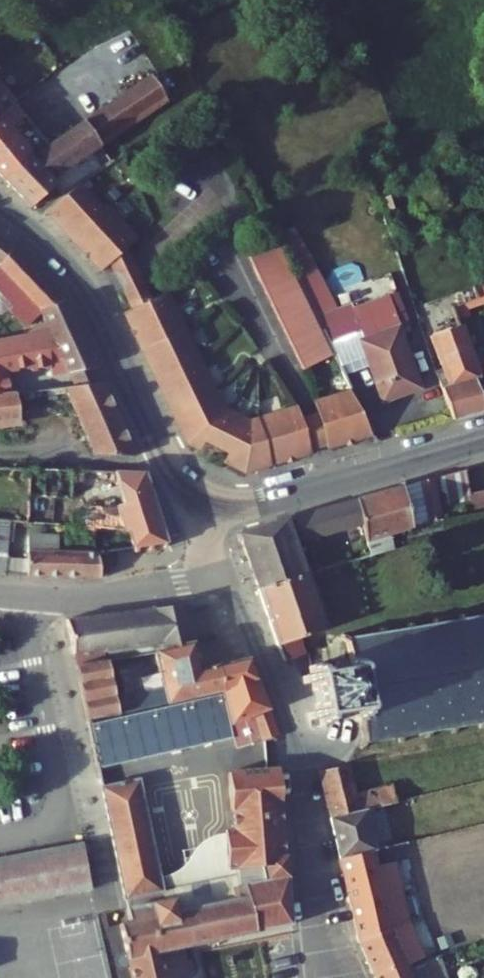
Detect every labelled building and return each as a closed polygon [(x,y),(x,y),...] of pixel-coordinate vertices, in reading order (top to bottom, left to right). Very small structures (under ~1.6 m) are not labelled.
[(156,78),(87,124),(102,145),(170,99),(156,78)] [(16,108),(0,86),(0,119),(16,108)] [(27,121),(16,108),(0,119),(0,140),(27,121)] [(40,137),(27,121),(0,140),(0,163),(40,137)] [(28,206),(55,184),(51,179),(102,145),(87,124),(50,149),(40,137),(0,163),(0,168),(6,174),(2,177),(28,206)] [(43,212),(99,271),(107,263),(125,246),(132,239),(105,208),(101,212),(76,184),(66,190),(43,212)] [(0,224),(0,277),(26,302),(70,292),(0,224)] [(245,253),(302,368),(333,353),(328,343),(300,288),(274,238),(245,253)] [(107,263),(112,271),(134,261),(125,246),(107,263)] [(457,393),(483,385),(483,350),(483,348),(473,316),(466,294),(463,284),(483,275),(483,260),(439,278),(448,307),(440,309),(452,351),(443,354),(457,393)] [(116,278),(135,309),(157,299),(135,262),(134,261),(112,271),(116,278)] [(463,284),(466,294),(483,289),(483,275),(463,284)] [(319,279),(300,288),(328,343),(361,331),(373,363),(368,366),(384,402),(418,389),(396,328),(393,329),(384,307),(354,317),(348,301),(332,307),(319,279)] [(473,316),(483,313),(483,289),(466,294),(473,316)] [(107,375),(70,292),(26,302),(20,303),(29,350),(56,345),(55,332),(63,331),(83,377),(107,375)] [(248,473),(313,452),(312,449),(301,415),(298,406),(253,420),(225,407),(217,392),(215,393),(187,332),(189,331),(170,292),(157,299),(135,309),(128,312),(146,351),(149,350),(158,368),(156,373),(163,390),(168,391),(178,412),(174,413),(187,442),(198,447),(201,439),(236,457),(232,464),(248,473)] [(473,316),(483,348),(483,313),(473,316)] [(333,353),(344,375),(368,366),(373,363),(361,331),(328,343),(333,353)] [(83,377),(76,377),(105,446),(138,442),(107,375),(83,377)] [(0,385),(0,409),(26,407),(23,382),(0,385)] [(328,444),(329,447),(374,433),(351,390),(315,401),(317,409),(328,444)] [(301,415),(312,449),(319,447),(328,444),(317,409),(308,412),(301,415)] [(431,461),(445,502),(483,494),(483,471),(467,475),(460,452),(431,461)] [(94,491),(53,489),(52,523),(73,524),(73,507),(129,509),(129,522),(158,523),(147,465),(118,461),(119,498),(94,491)] [(431,461),(357,483),(365,508),(374,537),(387,533),(383,522),(445,502),(431,461)] [(357,483),(234,520),(248,560),(297,545),(293,531),(365,508),(357,483)] [(164,554),(158,523),(129,522),(129,509),(73,507),(73,524),(94,537),(93,561),(164,554)] [(16,540),(15,563),(93,561),(94,537),(46,535),(47,524),(17,523),(16,540)] [(15,563),(16,540),(0,539),(0,562),(15,563)] [(301,558),(297,545),(248,560),(252,573),(276,644),(288,642),(303,638),(301,627),(310,624),(322,620),(301,558)] [(340,548),(324,553),(327,561),(342,555),(340,548)] [(316,551),(304,555),(306,559),(318,555),(316,551)] [(294,667),(296,674),(305,671),(310,699),(302,701),(303,708),(311,706),(314,713),(320,712),(318,705),(350,698),(353,710),(357,709),(361,728),(358,734),(362,736),(365,731),(394,725),(396,731),(401,729),(400,723),(420,718),(422,725),(428,723),(427,717),(451,712),(452,718),(457,717),(456,711),(473,707),(475,713),(482,712),(480,706),(483,705),(483,592),(479,593),(480,600),(460,604),(458,598),(452,599),(453,605),(435,609),(434,603),(428,604),(429,610),(408,614),(406,609),(404,609),(400,610),(401,616),(381,620),(379,615),(373,616),(374,621),(368,623),(345,628),(339,623),(344,650),(331,653),(333,659),(311,664),(309,655),(303,657),(304,664),(294,667)] [(184,603),(119,614),(125,651),(113,652),(114,660),(156,651),(193,643),(184,603)] [(337,618),(339,623),(345,628),(368,623),(365,612),(337,618)] [(119,614),(68,622),(74,655),(102,651),(103,655),(113,652),(125,651),(119,614)] [(314,646),(290,650),(294,667),(304,664),(303,657),(309,655),(311,664),(333,659),(331,653),(344,650),(339,623),(324,625),(327,650),(315,652),(314,646)] [(303,638),(288,642),(290,650),(314,646),(310,624),(301,627),(303,638)] [(199,671),(193,643),(156,651),(165,691),(134,699),(127,706),(126,714),(224,690),(217,666),(199,671)] [(249,658),(217,666),(224,690),(240,745),(255,741),(257,748),(276,744),(249,658)] [(108,661),(77,667),(88,723),(120,716),(108,661)] [(120,716),(88,723),(98,767),(233,737),(224,690),(126,714),(120,716)] [(339,754),(315,759),(326,808),(357,800),(387,794),(384,775),(346,785),(339,754)] [(260,863),(288,861),(284,828),(279,828),(278,809),(283,808),(279,771),(229,776),(232,813),(240,813),(241,825),(248,824),(248,833),(257,832),(260,863)] [(140,778),(100,786),(125,901),(165,894),(162,881),(140,778)] [(387,794),(357,800),(360,815),(390,808),(387,794)] [(360,815),(357,800),(326,808),(335,847),(395,834),(392,820),(362,827),(360,815)] [(169,878),(162,881),(165,894),(125,901),(126,911),(173,901),(176,913),(234,901),(232,890),(265,883),(261,869),(288,866),(288,861),(260,863),(257,832),(248,833),(248,824),(241,825),(240,813),(232,813),(234,833),(227,834),(227,838),(213,841),(198,848),(184,851),(187,865),(181,870),(169,878)] [(395,834),(335,847),(355,930),(386,919),(389,925),(408,919),(395,862),(411,858),(405,831),(395,834)] [(0,864),(0,907),(85,888),(75,848),(0,864)] [(126,911),(128,920),(121,922),(134,977),(172,977),(171,974),(193,969),(187,943),(265,927),(293,923),(288,866),(261,869),(265,883),(232,890),(234,901),(176,913),(173,901),(126,911)] [(408,920),(389,925),(386,919),(355,930),(369,962),(399,949),(402,956),(420,950),(408,920)] [(97,940),(39,955),(45,977),(107,977),(97,940)] [(402,956),(399,949),(369,962),(376,977),(412,977),(402,956)]
